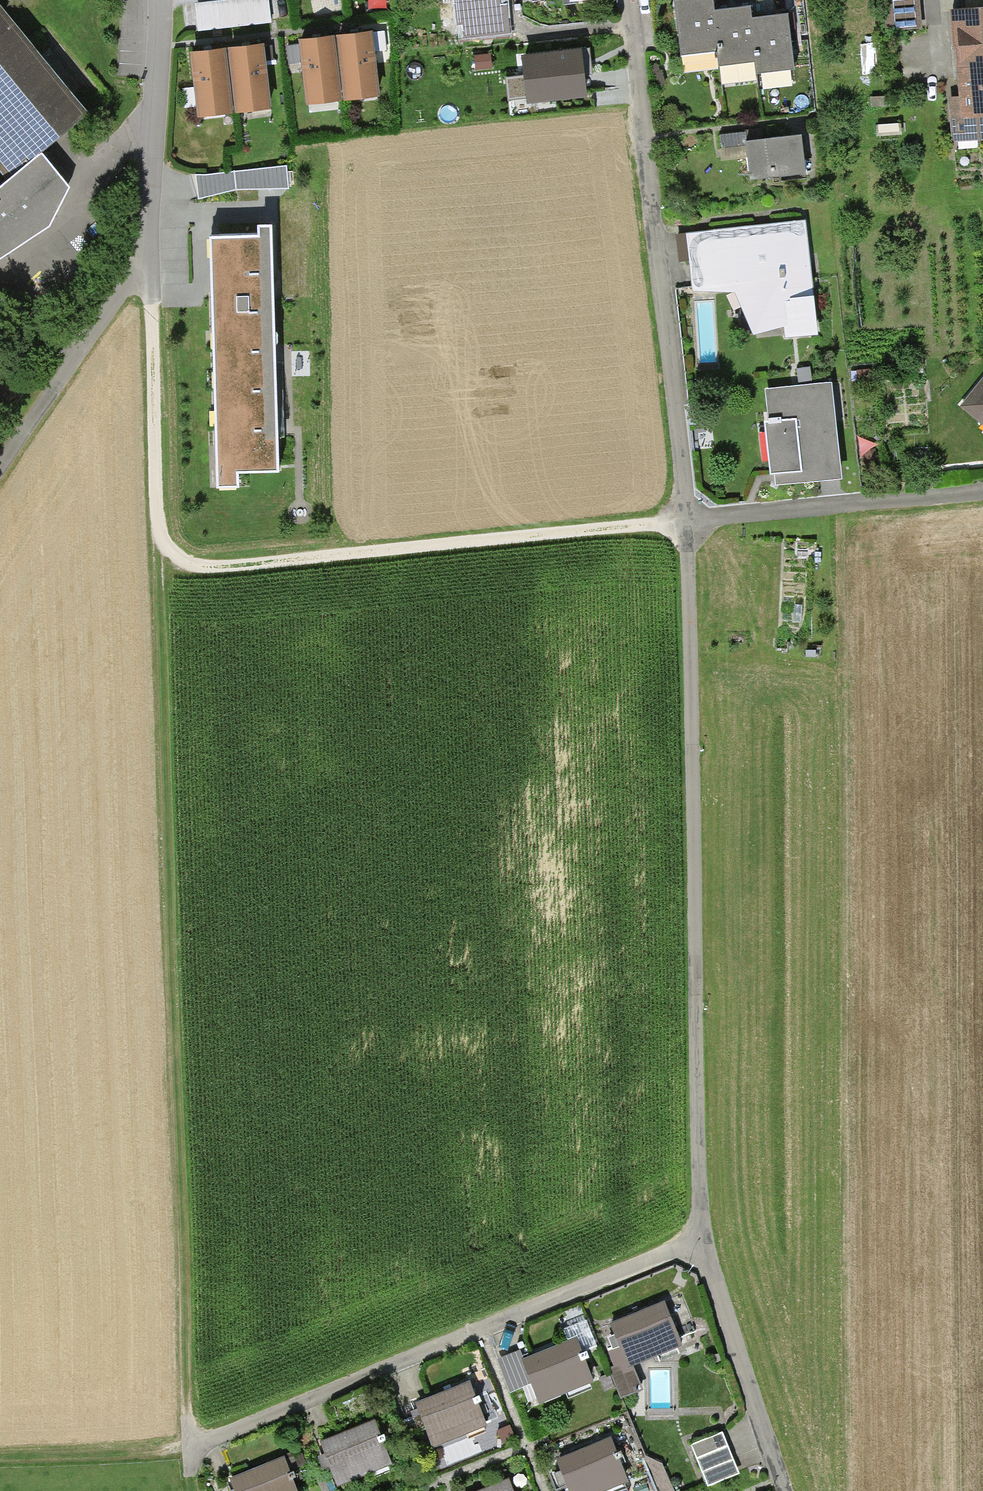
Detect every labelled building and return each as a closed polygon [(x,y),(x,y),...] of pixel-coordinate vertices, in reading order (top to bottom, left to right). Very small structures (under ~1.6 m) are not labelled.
[(273,24),(269,0),(243,0),(194,8),(199,37),(273,24)] [(455,38),(509,31),(505,0),(451,0),(455,38)] [(675,5),(683,58),(720,52),(722,68),(756,63),(757,75),(795,69),(787,15),(769,18),(754,20),(753,10),(733,13),(715,15),(712,0),(706,0),(695,2),(675,5)] [(920,0),(889,0),(891,30),(922,28),(920,0)] [(0,6),(0,260),(47,230),(69,187),(40,155),(90,114),(0,6)] [(950,12),(952,50),(955,49),(958,97),(949,98),(952,145),(982,143),(982,10),(950,12)] [(372,36),(302,44),(308,108),(378,101),(372,36)] [(267,48),(190,57),(197,118),(274,108),(267,48)] [(490,54),(470,56),(472,73),(492,71),(490,54)] [(578,54),(520,58),(523,100),(572,97),(571,83),(571,76),(579,75),(578,66),(578,54)] [(720,136),(722,149),(746,146),(750,183),(805,177),(800,135),(745,141),(744,133),(720,136)] [(198,195),(289,191),(288,170),(197,174),(198,195)] [(250,231),(202,232),(208,488),(235,487),(235,472),(275,471),(268,220),(250,221),(250,231)] [(803,222),(685,234),(692,287),(693,291),(734,293),(753,337),(785,325),(785,338),(816,333),(803,222)] [(962,408),(982,423),(982,380),(962,408)] [(840,480),(832,384),(766,390),(769,422),(766,422),(771,475),(773,473),(774,485),(840,480)] [(666,1289),(610,1313),(629,1357),(685,1334),(666,1289)] [(577,1332),(523,1354),(540,1396),(594,1374),(577,1332)] [(518,1347),(500,1354),(512,1386),(530,1379),(518,1347)] [(468,1378),(417,1399),(433,1437),(484,1415),(468,1378)] [(374,1415),(322,1436),(338,1476),(390,1455),(374,1415)] [(558,1455),(565,1472),(573,1490),(583,1490),(600,1484),(603,1490),(623,1481),(620,1475),(626,1473),(609,1433),(558,1455)] [(716,1433),(685,1444),(701,1488),(732,1476),(716,1433)] [(233,1472),(239,1490),(298,1490),(286,1454),(233,1472)] [(473,1490),(514,1490),(509,1477),(473,1490)]
